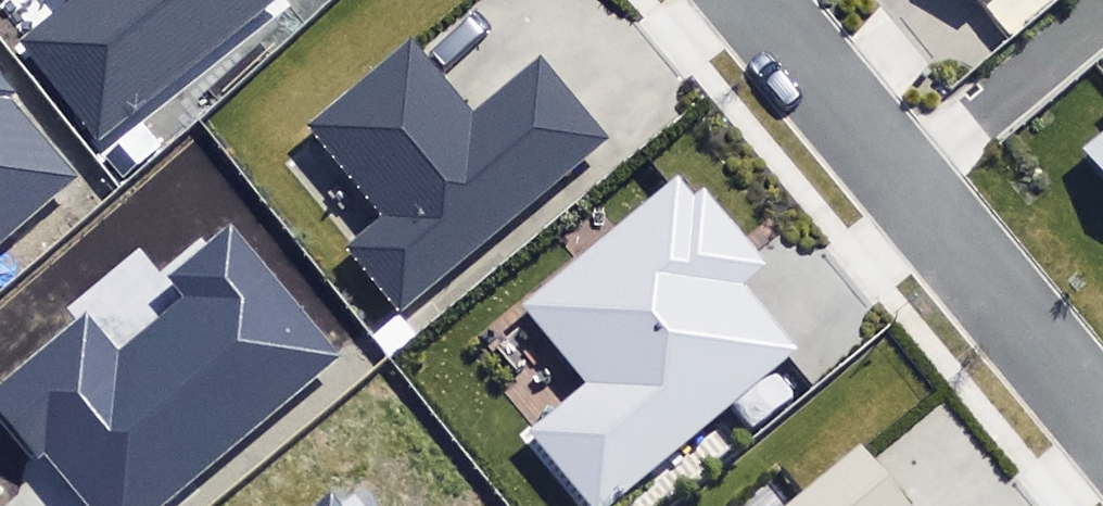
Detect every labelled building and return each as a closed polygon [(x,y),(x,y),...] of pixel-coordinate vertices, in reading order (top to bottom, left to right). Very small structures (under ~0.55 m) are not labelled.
[(100,146),(285,0),(65,0),(22,35),(15,40),(18,44),(100,146)] [(348,247),(401,310),(607,136),(541,58),(477,112),(413,37),(310,123),(387,214),(348,247)] [(78,178),(6,97),(15,90),(0,73),(0,247),(78,178)] [(1082,148),(1102,173),(1102,131),(1082,148)] [(596,505),(604,505),(797,347),(740,279),(763,259),(704,188),(692,198),(676,177),(522,304),(588,384),(532,429),(596,505)] [(93,505),(154,505),(336,355),(232,231),(173,280),(187,297),(117,355),(86,317),(0,389),(0,415),(38,460),(47,452),(93,505)] [(913,505),(861,443),(785,505),(911,505),(913,505)] [(335,493),(318,505),(345,505),(335,493)]
